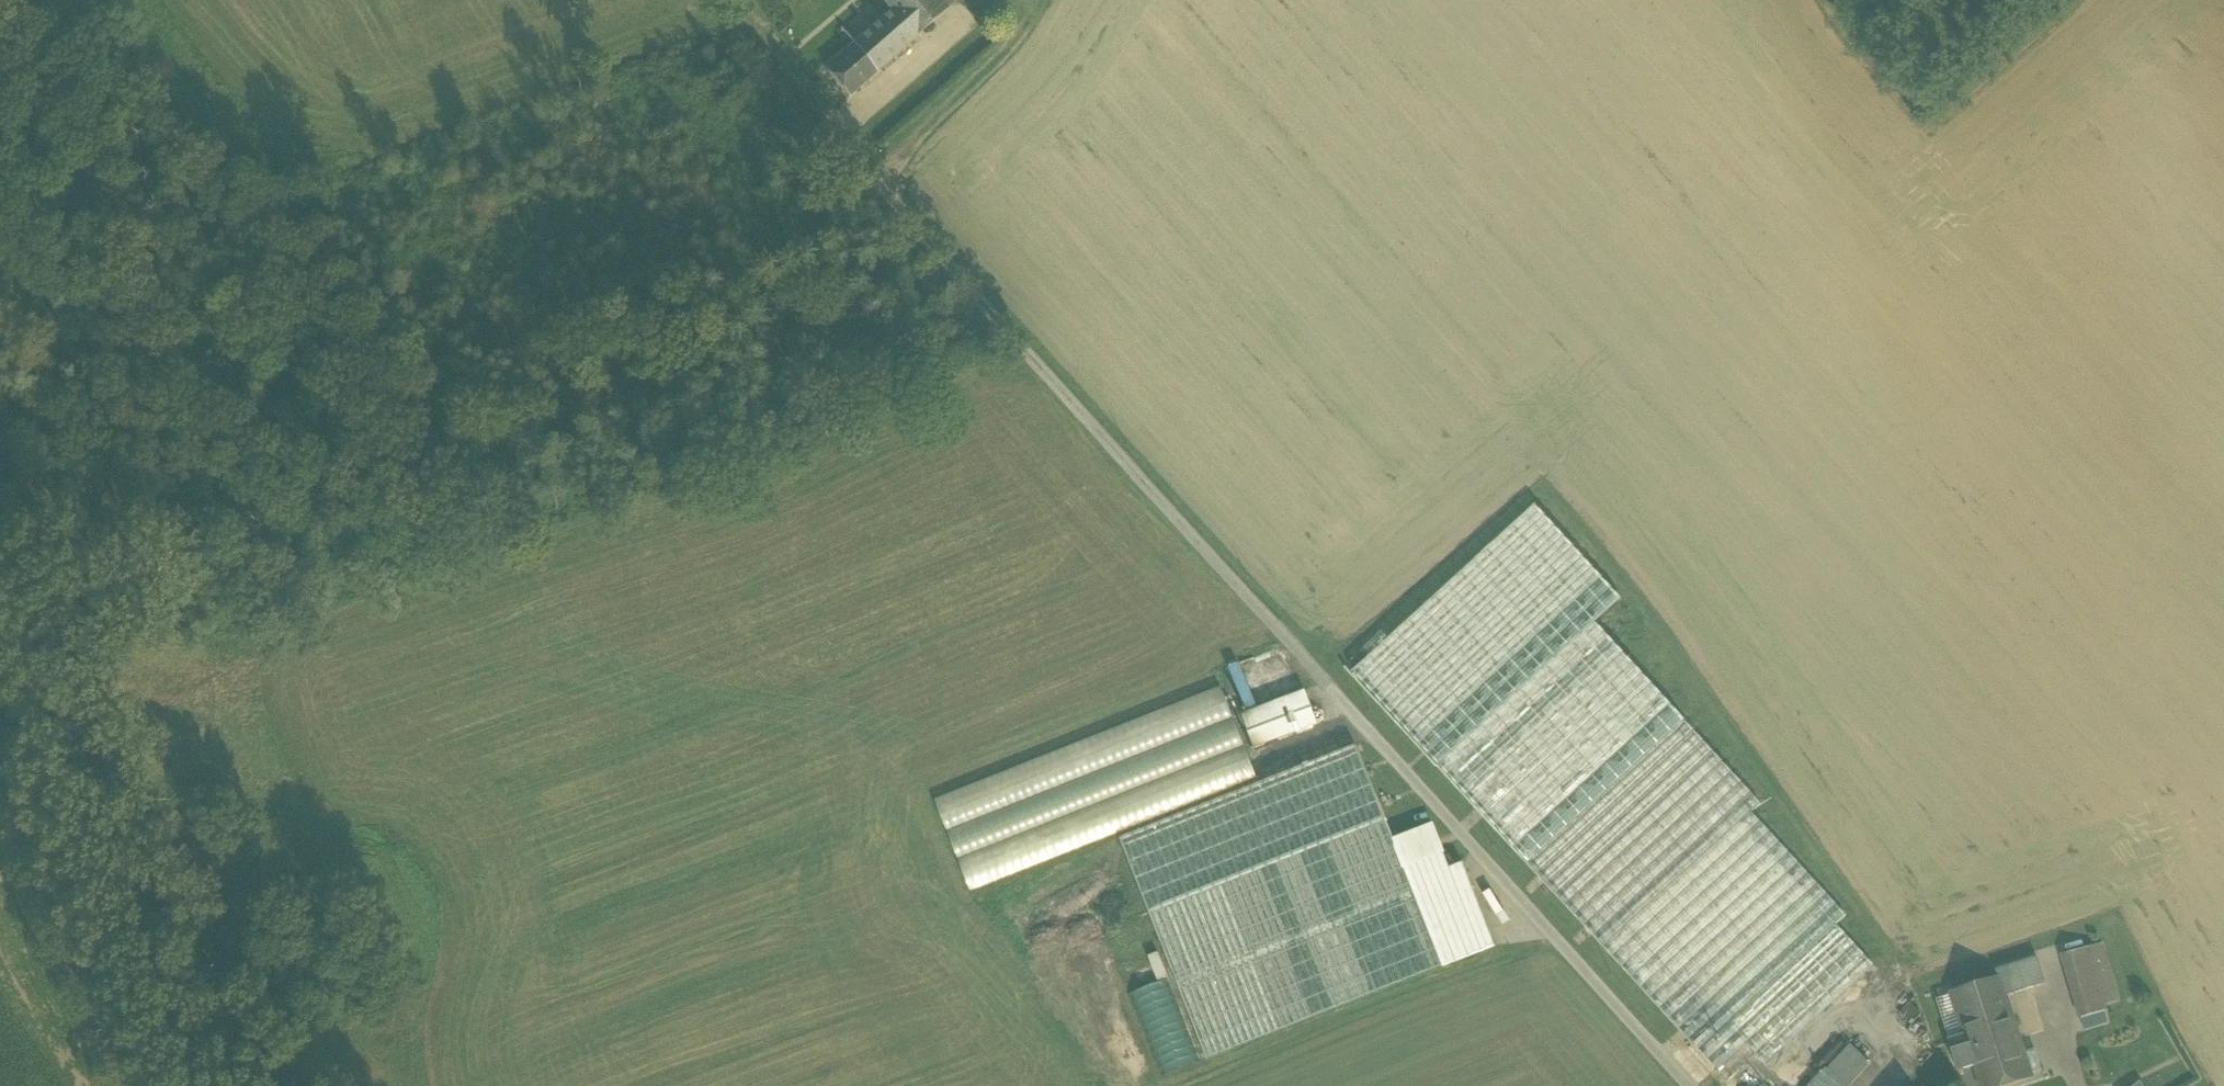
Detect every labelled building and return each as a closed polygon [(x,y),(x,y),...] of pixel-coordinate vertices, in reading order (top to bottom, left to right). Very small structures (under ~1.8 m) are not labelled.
[(915,38),(959,0),(881,0),(891,11),(915,38)] [(825,69),(849,96),(915,38),(891,11),(825,69)] [(1534,505),(1352,672),(1718,1071),(1747,1044),(1766,1065),(1873,967),(1835,925),(1845,917),(1750,813),(1760,804),(1595,623),(1621,599),(1534,505)] [(935,801),(970,891),(1256,778),(1221,689),(935,801)] [(1305,692),(1242,715),(1254,749),(1316,725),(1305,692)] [(1207,1060),(1443,967),(1404,868),(1355,746),(1119,839),(1207,1060)] [(1443,852),(1404,868),(1443,967),(1495,947),(1462,864),(1449,869),(1443,852)] [(2097,942),(2062,953),(2082,1016),(2117,1004),(2097,942)] [(1998,980),(2004,996),(2039,984),(2031,957),(1995,968),(1998,980)] [(1199,1063),(1167,980),(1130,995),(1162,1077),(1199,1063)] [(1953,995),(1977,1065),(1983,1085),(2001,1085),(2030,1077),(2004,996),(1998,980),(1953,995)] [(1977,1065),(1953,995),(1936,1000),(1959,1071),(1977,1065)] [(1871,1065),(1850,1045),(1814,1085),(1851,1085),(1871,1065)]
